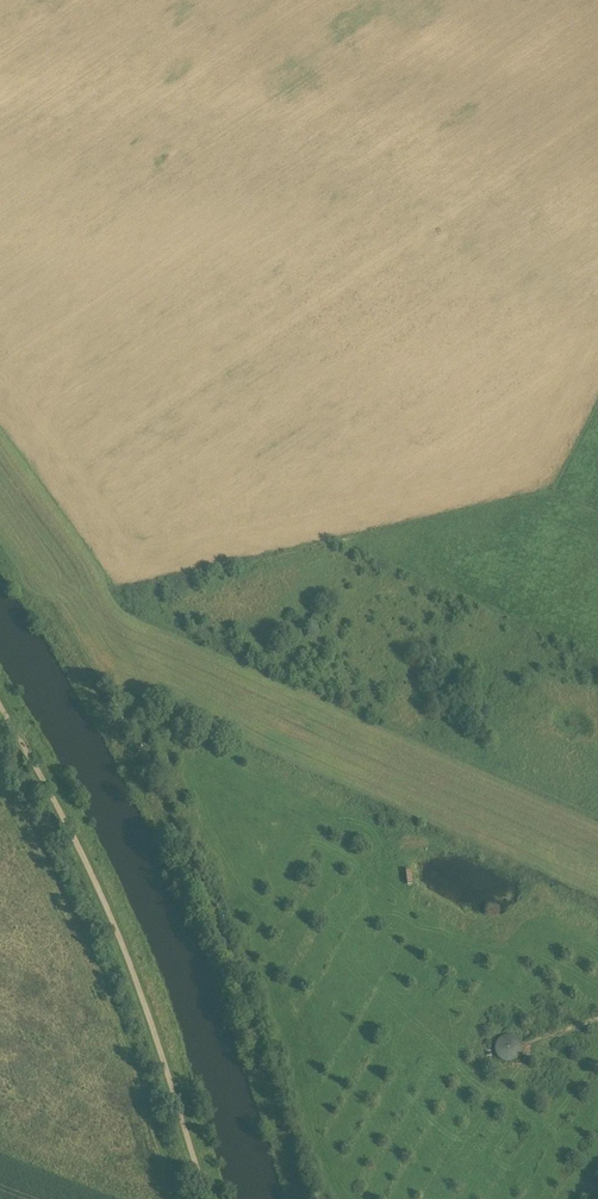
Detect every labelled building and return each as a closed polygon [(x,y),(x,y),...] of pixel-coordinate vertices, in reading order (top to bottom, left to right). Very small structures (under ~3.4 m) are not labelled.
[(493,1053),(497,1061),(502,1065),(508,1066),(512,1065),(517,1063),(521,1059),(524,1052),(523,1046),(520,1040),(515,1037),(508,1035),(501,1037),(497,1041),(494,1045),(493,1053)]
